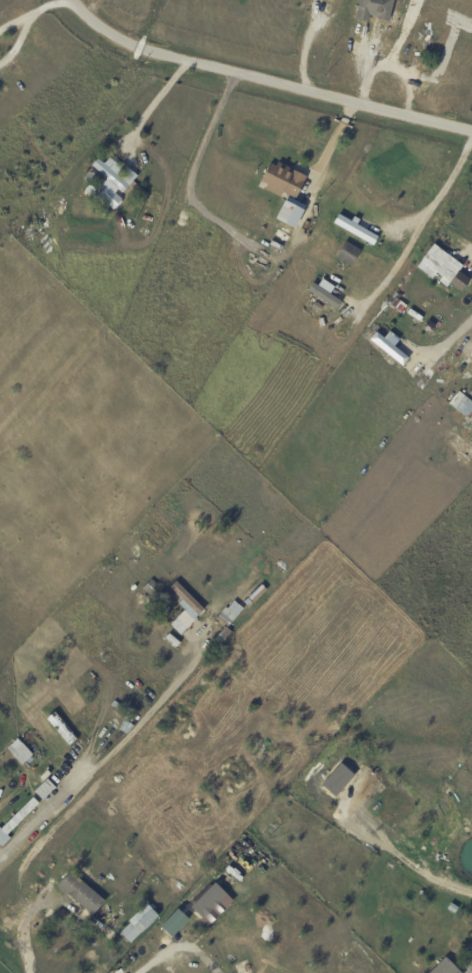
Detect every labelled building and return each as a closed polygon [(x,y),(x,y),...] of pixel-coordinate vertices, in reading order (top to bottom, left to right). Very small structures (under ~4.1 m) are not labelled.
[(354,19),(358,0),(393,0),(390,11),(388,21),(375,18),(375,17),(369,15),(367,22),(354,19)] [(116,174),(129,186),(123,192),(116,186),(110,192),(98,181),(103,175),(92,165),(98,158),(104,164),(111,156),(119,163),(112,171),(116,174)] [(278,163),(305,176),(294,199),(282,192),(280,197),(264,189),(265,185),(259,182),(269,163),(274,166),(276,162),(278,163)] [(98,174),(89,184),(82,178),(91,168),(98,174)] [(89,195),(83,190),(89,184),(95,190),(89,196),(89,195)] [(282,210),(293,215),(288,225),(277,219),(282,210)] [(376,235),(351,224),(353,221),(335,214),(330,225),(373,244),(376,235)] [(281,240),(283,235),(290,238),(288,243),(281,240)] [(344,241),(360,250),(350,267),(335,258),(344,241)] [(438,263),(455,276),(458,272),(469,280),(460,292),(449,284),(446,287),(438,281),(441,277),(436,273),(431,279),(416,267),(422,260),(421,260),(426,254),(438,263)] [(332,286),(320,279),(316,286),(310,282),(304,291),(334,309),(339,300),(328,294),(332,286)] [(390,305),(391,303),(388,301),(395,292),(400,296),(397,299),(407,306),(401,314),(390,305)] [(392,346),(397,339),(387,331),(381,338),(373,332),(367,340),(400,366),(406,358),(392,346)] [(447,404),(464,416),(468,411),(471,413),(471,402),(456,391),(447,404)] [(275,577),(280,581),(277,585),(272,582),(275,577)] [(150,596),(159,586),(150,578),(141,588),(150,596)] [(205,609),(199,615),(171,587),(177,581),(205,609)] [(266,589),(253,602),(248,598),(261,584),(266,589)] [(225,625),(217,618),(226,608),(228,609),(234,601),(244,609),(228,627),(225,625)] [(224,640),(217,635),(223,627),(230,633),(224,640)] [(120,711),(110,704),(113,700),(123,707),(120,711)] [(127,735),(118,729),(125,719),(133,726),(127,735)] [(25,761),(15,750),(22,744),(32,755),(25,761)] [(50,773),(43,780),(39,777),(47,770),(50,773)] [(54,787),(41,800),(33,791),(46,779),(54,787)] [(3,847),(0,844),(0,826),(2,828),(33,797),(39,803),(8,835),(12,838),(3,847)] [(69,871),(105,901),(92,915),(57,885),(69,871)] [(221,911),(231,900),(212,882),(189,907),(200,918),(214,905),(221,911)] [(120,932),(129,922),(131,924),(136,920),(132,916),(145,903),(158,916),(130,943),(120,933),(120,932)] [(185,919),(174,909),(157,926),(168,937),(185,919)] [(444,957),(427,972),(459,972),(444,957)]
